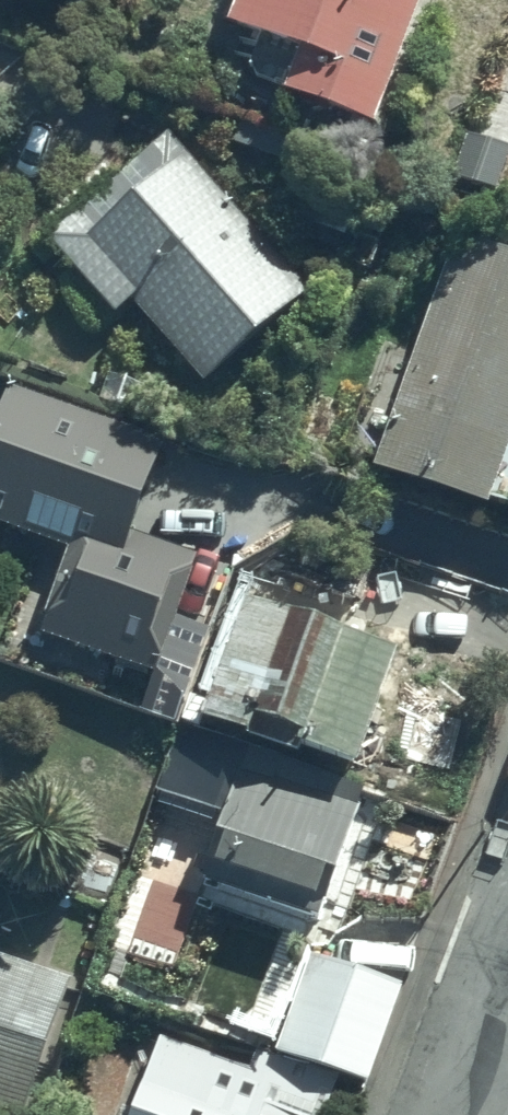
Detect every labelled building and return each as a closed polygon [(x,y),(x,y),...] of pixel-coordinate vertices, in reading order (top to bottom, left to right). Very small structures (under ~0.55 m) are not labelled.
[(235,13),(307,41),(291,83),(380,117),(424,0),(240,0),(235,13)] [(312,283),(172,128),(55,234),(122,308),(136,296),(209,377),(312,283)] [(415,358),(383,347),(349,444),(379,454),(377,460),(493,501),(497,491),(507,495),(507,240),(462,224),(415,358)] [(14,380),(0,421),(0,531),(60,552),(32,633),(109,659),(106,669),(157,687),(206,547),(140,525),(171,434),(14,380)] [(364,761),(404,645),(255,592),(249,609),(221,599),(187,700),(364,761)] [(343,864),(364,798),(319,783),(322,774),(282,761),(284,753),(184,720),(161,791),(229,813),(208,878),(324,916),(332,890),(324,887),(332,861),(343,864)] [(410,976),(315,942),(277,1050),(256,1042),(250,1060),(163,1029),(133,1114),(308,1114),(309,1113),(316,1114),(326,1114),(344,1066),(373,1077),(410,976)] [(77,972),(0,946),(0,1103),(33,1113),(77,972)]
